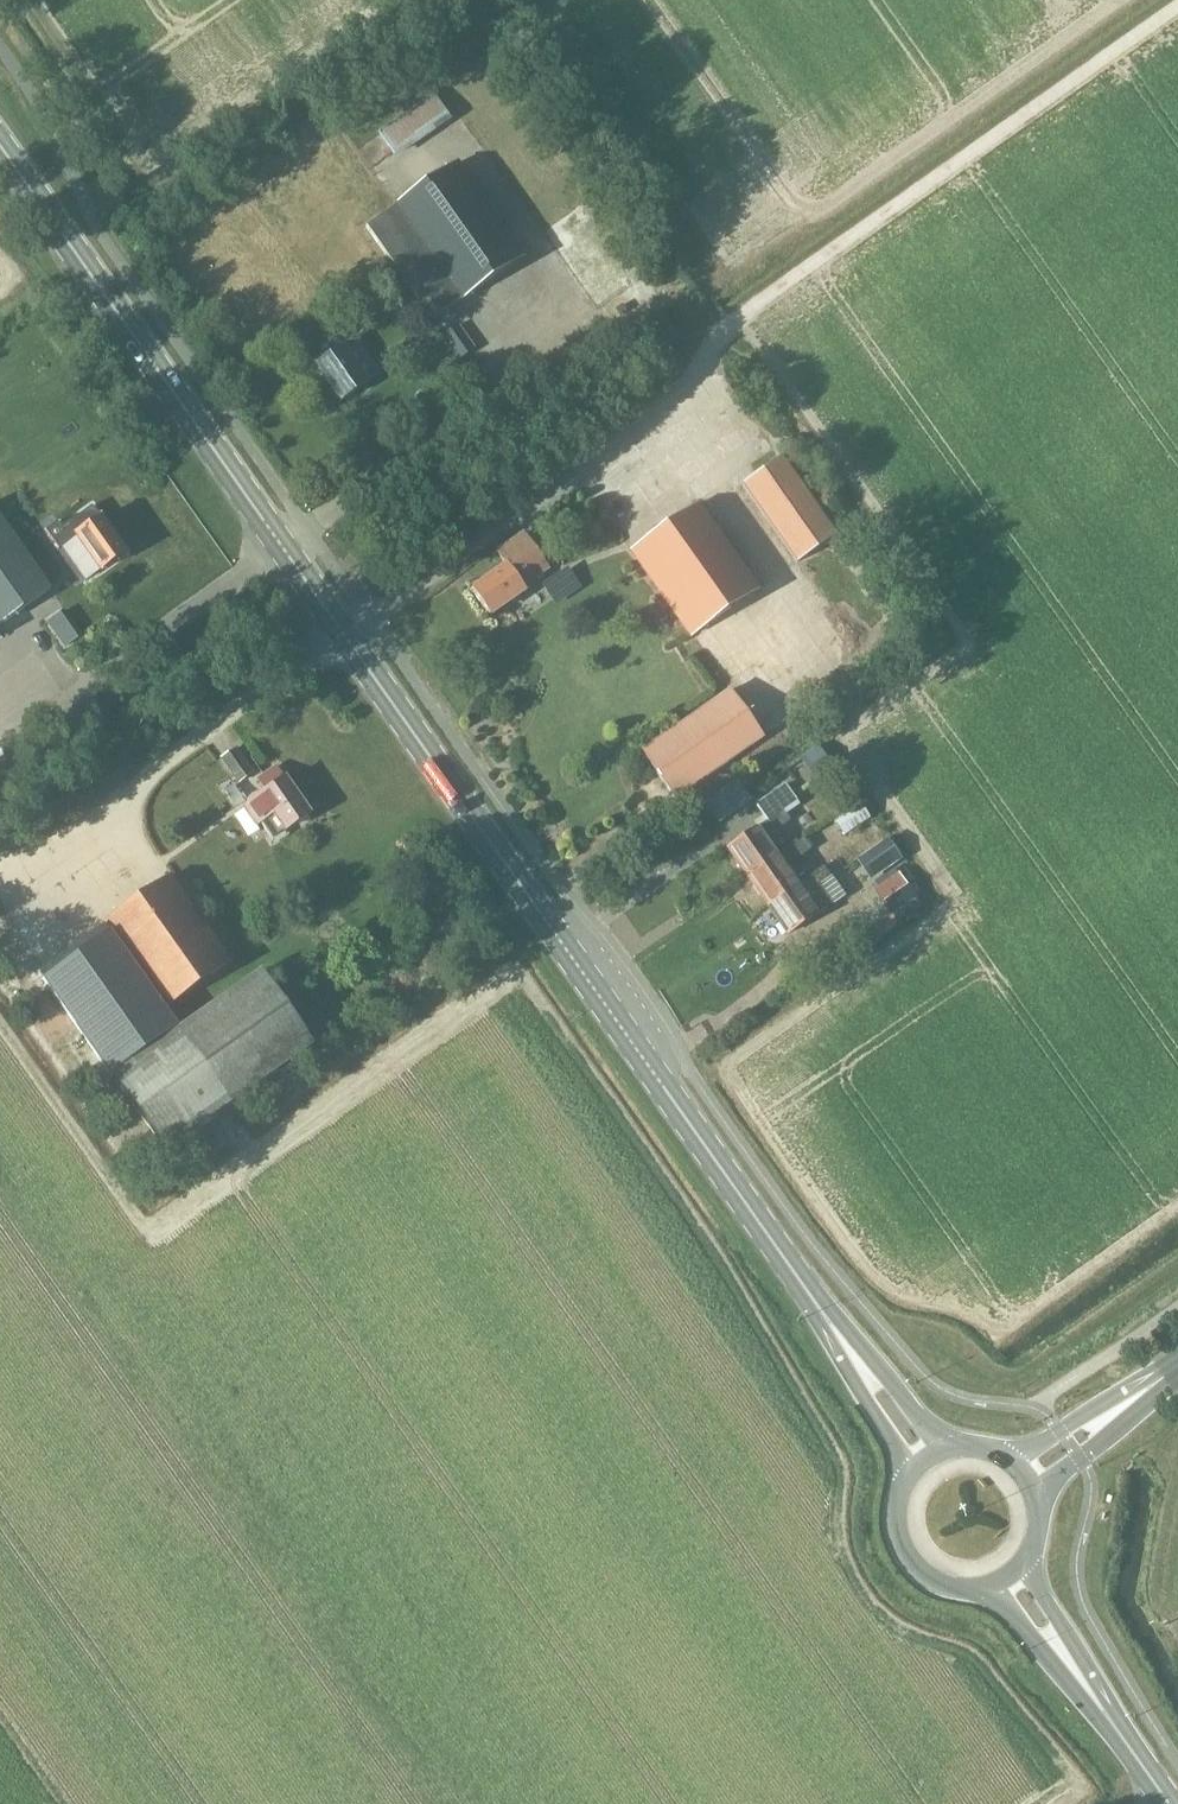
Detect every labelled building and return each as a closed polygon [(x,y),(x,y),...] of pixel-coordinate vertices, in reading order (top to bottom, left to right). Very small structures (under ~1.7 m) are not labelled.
[(434,93),(379,131),(395,153),(450,115),(434,93)] [(446,308),(455,302),(523,255),(459,161),(364,226),(431,320),(441,313),(444,317),(450,313),(446,308)] [(475,347),(457,323),(440,336),(458,360),(475,347)] [(366,381),(341,344),(332,332),(306,350),(314,362),(339,399),(366,381)] [(794,561),(834,532),(781,456),(740,484),(794,561)] [(689,636),(757,589),(697,503),(629,551),(689,636)] [(98,569),(124,551),(98,516),(89,504),(59,526),(55,520),(43,529),(56,548),(74,535),(98,569)] [(48,589),(0,520),(0,623),(48,589)] [(487,615),(523,590),(520,586),(547,568),(523,533),(495,552),(504,565),(470,589),(487,615)] [(540,579),(550,596),(575,581),(565,564),(540,579)] [(211,632),(205,636),(212,646),(218,642),(211,632)] [(674,798),(762,737),(727,688),(640,749),(674,798)] [(234,745),(219,755),(236,779),(251,770),(234,745)] [(307,812),(283,776),(282,776),(274,764),(255,777),(263,789),(245,801),(269,837),(307,812)] [(736,777),(703,796),(715,817),(748,798),(736,777)] [(776,855),(763,837),(788,819),(781,809),(795,799),(784,783),(756,803),(767,819),(756,826),(726,848),(746,876),(776,855)] [(843,835),(869,816),(858,801),(832,819),(843,835)] [(746,876),(766,905),(796,884),(784,866),(809,849),(801,837),(776,855),(746,876)] [(796,884),(766,905),(786,934),(816,913),(831,902),(818,883),(828,877),(821,866),(796,884)] [(897,871),(872,889),(890,915),(915,897),(897,871)] [(170,875),(103,923),(109,931),(163,1008),(230,961),(170,875)] [(109,931),(43,978),(112,1077),(113,1076),(177,1029),(163,1008),(109,931)] [(177,1029),(113,1076),(165,1150),(312,1045),(260,971),(177,1029)]
